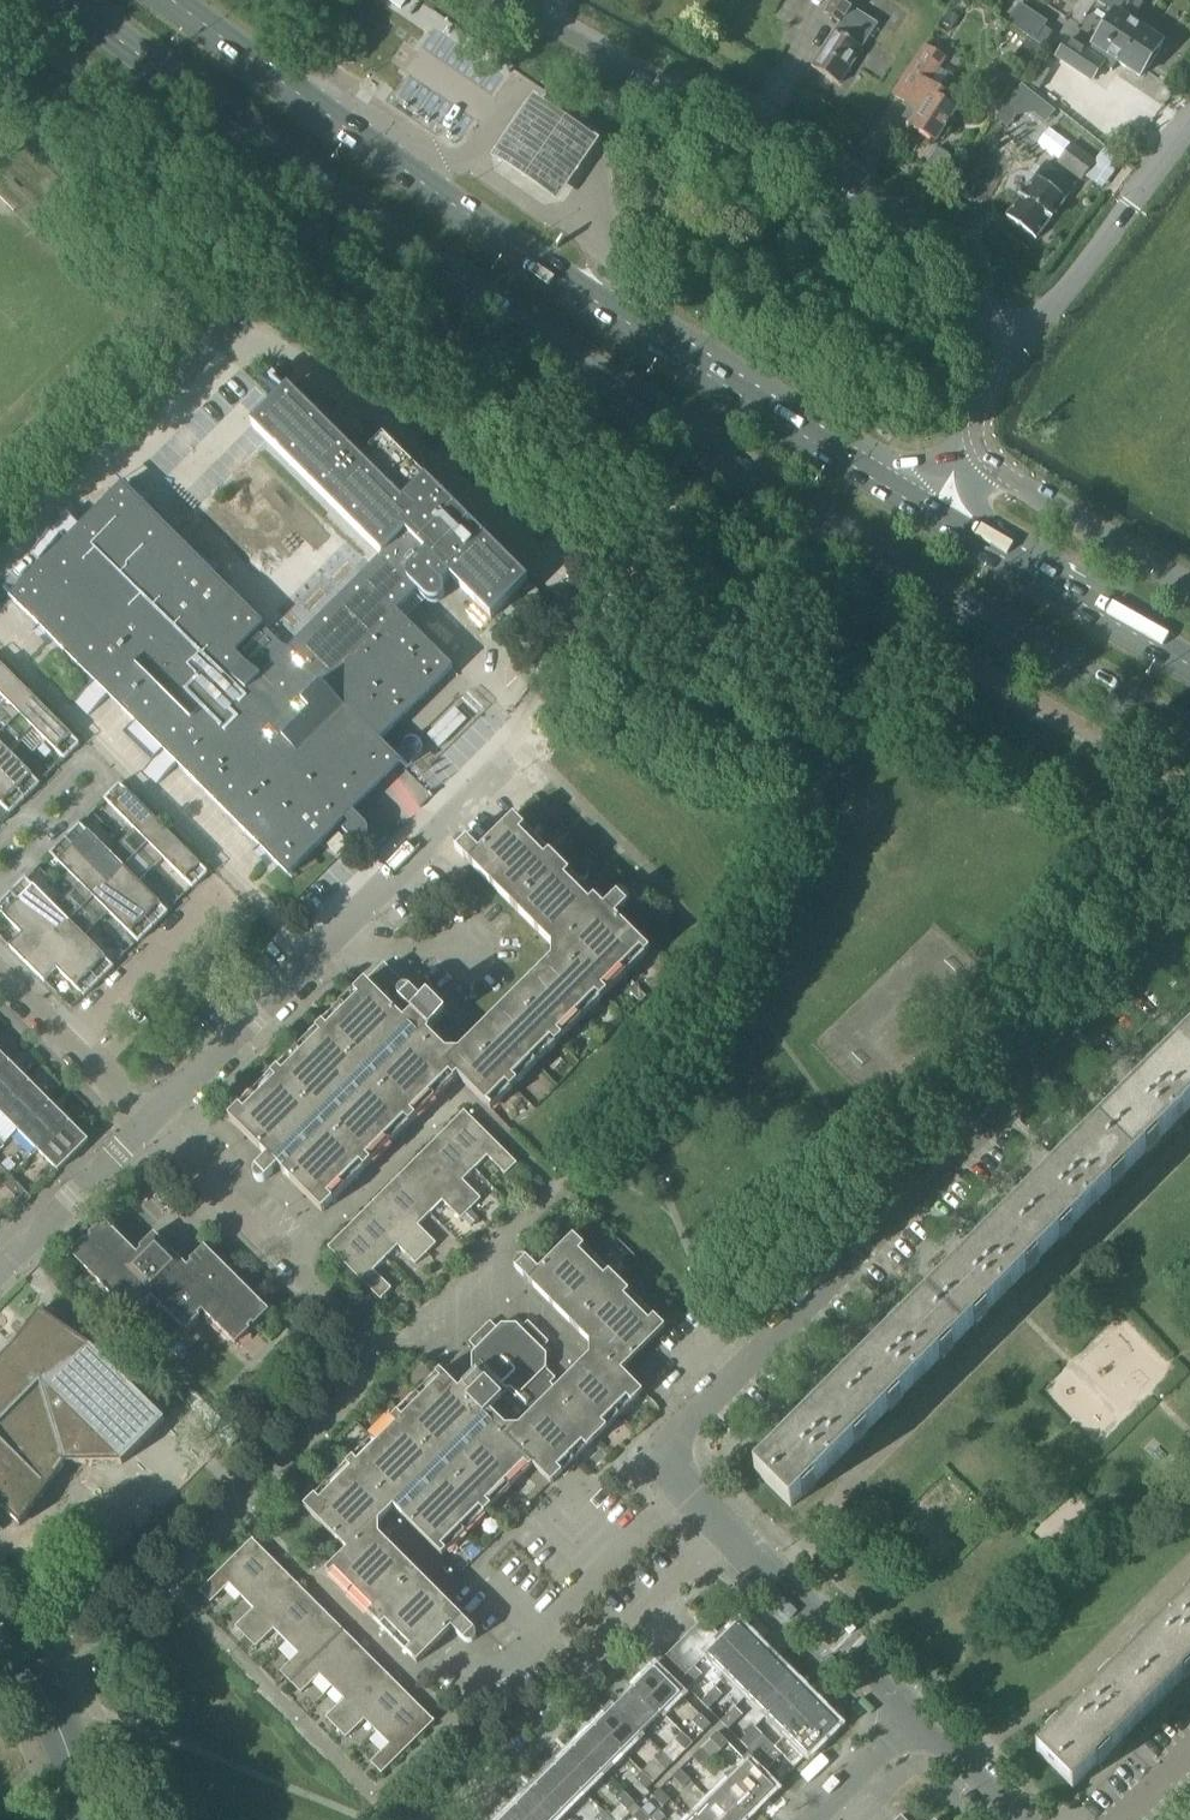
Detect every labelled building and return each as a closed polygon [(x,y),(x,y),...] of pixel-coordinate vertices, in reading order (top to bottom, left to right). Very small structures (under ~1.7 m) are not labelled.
[(839,85),(877,24),(851,8),(857,0),(833,0),(825,13),(840,23),(811,67),(839,85)] [(1007,24),(1034,42),(1044,27),(1016,9),(1007,24)] [(1112,70),(1117,63),(1139,78),(1162,43),(1114,11),(1086,53),(1067,41),(1056,57),(1091,81),(1102,64),(1112,70)] [(1011,55),(1028,66),(1030,67),(1041,48),(1023,36),(1011,55)] [(892,94),(916,109),(919,111),(909,127),(935,144),(945,130),(946,130),(948,126),(947,126),(957,111),(943,103),(947,97),(928,85),(944,59),(924,46),(892,94)] [(597,146),(532,101),(490,162),(555,207),(597,146)] [(1093,161),(1082,153),(1072,145),(1059,163),(1080,179),(1093,161)] [(1036,177),(1035,179),(1064,201),(1065,199),(1075,186),(1045,164),(1035,177),(1036,177)] [(1064,201),(1035,179),(1005,215),(1035,240),(1064,201)] [(94,682),(273,861),(288,876),(337,826),(350,840),(352,841),(354,842),(355,842),(357,843),(359,842),(361,842),(363,841),(365,839),(366,838),(367,836),(367,834),(368,832),(368,830),(367,828),(366,827),(365,825),(352,812),(400,763),(379,741),(452,668),(396,612),(417,591),(425,600),(426,601),(428,602),(430,603),(432,603),(434,603),(436,603),(438,602),(439,601),(441,599),(442,598),(443,596),(444,594),(444,592),(444,590),(443,588),(442,586),(441,585),(449,577),(491,619),(528,581),(423,476),(382,436),(359,459),(288,388),(251,425),(382,556),(288,650),(264,626),(123,485),(10,598),(38,626),(34,630),(46,641),(50,637),(79,667),(94,682)] [(0,706),(0,720),(7,728),(20,716),(35,700),(0,665),(0,696),(5,701),(0,706)] [(20,716),(7,728),(22,742),(34,730),(55,751),(64,760),(79,744),(71,736),(35,700),(20,716)] [(16,791),(24,799),(39,784),(31,776),(9,754),(22,742),(7,728),(0,735),(0,775),(16,791)] [(1,806),(9,814),(24,799),(16,791),(0,775),(0,805),(1,806)] [(134,830),(121,842),(136,856),(148,844),(163,829),(127,793),(119,784),(104,800),(112,808),(134,830)] [(278,1078),(261,1096),(244,1113),(239,1108),(228,1118),(267,1158),(254,1170),(254,1171),(253,1173),(253,1175),(253,1176),(253,1178),(254,1179),(255,1181),(257,1182),(258,1182),(260,1183),(262,1183),(263,1182),(265,1181),(266,1180),(278,1168),(322,1212),(435,1099),(436,1100),(440,1096),(439,1095),(457,1077),(485,1105),(499,1092),(504,1097),(524,1077),(519,1072),(532,1059),(544,1047),(549,1052),(569,1032),(564,1027),(576,1014),(588,1002),(594,1007),(604,997),(599,992),(633,957),(638,962),(649,951),(615,917),(627,906),(628,904),(629,902),(629,900),(629,899),(629,898),(629,897),(628,896),(627,895),(625,893),(623,893),(621,892),(620,893),(618,894),(617,894),(603,908),(594,898),(589,903),(564,878),(569,873),(549,853),(544,858),(519,833),(524,828),(513,817),(479,852),(467,840),(463,838),(458,839),(455,841),(454,843),(454,844),(454,846),(454,847),(455,849),(456,851),(468,863),(469,863),(468,863),(551,946),(551,959),(458,1052),(448,1052),(427,1033),(445,1015),(427,996),(422,1002),(410,990),(409,989),(407,988),(405,987),(403,987),(402,988),(400,990),(392,982),(397,976),(383,963),(363,984),(368,989),(278,1078)] [(79,824),(64,839),(72,847),(108,883),(123,868),(136,856),(121,842),(109,854),(87,832),(79,824)] [(148,844),(136,856),(150,870),(162,858),(184,880),(192,888),(207,873),(199,865),(163,829),(148,844)] [(348,842),(338,832),(326,844),(337,854),(348,842)] [(79,884),(67,896),(81,910),(94,898),(108,883),(72,847),(64,839),(49,854),(57,862),(79,884)] [(123,868),(108,883),(144,919),(153,927),(167,912),(159,904),(137,883),(150,870),(136,856),(123,868)] [(25,878),(10,893),(18,902),(54,938),(69,923),(81,910),(67,896),(55,908),(33,887),(25,878)] [(94,898),(81,910),(95,925),(108,912),(129,934),(138,942),(153,927),(144,919),(108,883),(94,898)] [(27,965),(54,938),(18,902),(10,893),(0,903),(0,913),(3,916),(22,935),(9,948),(27,965)] [(69,923),(54,938),(90,974),(98,982),(113,967),(105,959),(83,937),(95,925),(81,910),(69,923)] [(54,938),(27,965),(44,982),(56,970),(75,988),(83,997),(98,982),(90,974),(54,938)] [(1187,1038),(1148,1078),(1142,1071),(1128,1085),(1134,1091),(1061,1164),(1055,1158),(1042,1171),(1048,1177),(976,1249),(970,1243),(956,1257),(962,1263),(890,1335),(890,1336),(884,1329),(870,1343),(876,1349),(805,1421),(804,1421),(798,1415),(785,1428),(791,1435),(754,1471),(755,1471),(754,1472),(790,1508),(791,1507),(791,1508),(834,1465),(1189,1109),(1189,1041),(1187,1038)] [(14,1096),(28,1081),(8,1061),(0,1069),(0,1110),(14,1096)] [(18,1131),(47,1101),(28,1081),(14,1096),(0,1110),(0,1113),(18,1131)] [(18,1131),(38,1151),(67,1121),(47,1101),(18,1131)] [(446,1132),(442,1136),(474,1168),(487,1156),(505,1175),(515,1165),(517,1164),(463,1111),(462,1112),(444,1130),(446,1132)] [(67,1121),(38,1151),(58,1171),(88,1141),(67,1121)] [(418,1156),(471,1210),(471,1209),(481,1199),(462,1181),(474,1168),(442,1136),(438,1140),(436,1138),(418,1156)] [(402,1177),(397,1182),(429,1213),(442,1201),(460,1219),(461,1219),(470,1210),(471,1210),(418,1156),(417,1157),(400,1175),(402,1177)] [(3,1186),(11,1178),(0,1168),(0,1183),(3,1186)] [(373,1201),(372,1202),(373,1202),(426,1255),(427,1254),(426,1254),(436,1244),(417,1226),(429,1213),(397,1182),(394,1185),(392,1183),(374,1201),(373,1201)] [(16,1184),(9,1191),(23,1206),(31,1198),(16,1184)] [(357,1222),(352,1227),(385,1258),(397,1246),(415,1264),(425,1255),(426,1255),(373,1202),(355,1220),(357,1222)] [(461,1219),(470,1227),(478,1219),(470,1210),(461,1219)] [(137,1254),(135,1252),(103,1221),(88,1235),(90,1237),(86,1241),(85,1239),(70,1254),(135,1319),(149,1304),(148,1302),(152,1298),(185,1332),(200,1317),(198,1315),(202,1311),(235,1345),(250,1330),(248,1328),(252,1324),(254,1326),(268,1311),(204,1246),(189,1261),(191,1263),(187,1267),(154,1233),(139,1248),(141,1250),(137,1254)] [(385,1258),(352,1227),(349,1230),(347,1228),(329,1246),(328,1246),(327,1247),(380,1300),(382,1299),(381,1298),(391,1289),(373,1270),(385,1258)] [(303,1507),(342,1546),(346,1550),(325,1572),(417,1663),(451,1629),(463,1641),(464,1642),(466,1642),(467,1643),(469,1643),(471,1642),(472,1641),(474,1640),(475,1639),(475,1637),(476,1636),(476,1634),(475,1632),(474,1631),(473,1629),(379,1535),(379,1522),(393,1507),(436,1551),(527,1460),(551,1484),(562,1473),(557,1468),(588,1437),(593,1442),(597,1438),(592,1433),(637,1387),(621,1371),(664,1328),(654,1317),(648,1322),(623,1297),(629,1292),(609,1272),(604,1277),(579,1252),(584,1247),(573,1236),(538,1270),(526,1258),(524,1257),(523,1257),(521,1256),(519,1257),(518,1257),(516,1258),(515,1260),(514,1261),(514,1263),(514,1264),(514,1266),(514,1268),(515,1269),(589,1343),(589,1355),(554,1391),(549,1385),(555,1379),(545,1369),(546,1368),(546,1354),(542,1350),(548,1342),(527,1321),(520,1328),(516,1324),(501,1324),(497,1328),(489,1321),(469,1342),(476,1349),(471,1354),(471,1369),(474,1372),(461,1385),(462,1385),(458,1389),(440,1370),(435,1375),(440,1380),(319,1501),(314,1496),(303,1507)] [(16,1530),(65,1469),(93,1467),(121,1464),(164,1421),(102,1359),(93,1350),(42,1311),(16,1345),(11,1350),(0,1361),(0,1514),(16,1530)] [(178,1408),(140,1370),(133,1377),(171,1414),(178,1408)] [(229,1584),(241,1597),(273,1565),(269,1561),(271,1558),(253,1540),(252,1539),(199,1592),(200,1593),(201,1593),(210,1602),(229,1584)] [(244,1637),(245,1638),(298,1584),(297,1584),(279,1566),(277,1569),(273,1565),(241,1597),(253,1609),(235,1627),(244,1636),(244,1637)] [(273,1629),(286,1641),(318,1609),(314,1605),(316,1603),(298,1585),(298,1584),(245,1638),(252,1644),(255,1647),(273,1629)] [(1036,1753),(1037,1753),(1036,1753),(1072,1790),(1073,1789),(1189,1672),(1189,1599),(1036,1753)] [(289,1682),(290,1683),(343,1630),(342,1629),(324,1611),(322,1613),(318,1609),(286,1641),(298,1653),(280,1672),(289,1682)] [(712,1650),(722,1639),(703,1620),(692,1630),(712,1650)] [(714,1662),(728,1675),(758,1645),(737,1625),(722,1639),(712,1650),(707,1654),(714,1662)] [(319,1675),(332,1688),(364,1656),(359,1651),(362,1649),(343,1631),(344,1630),(343,1630),(290,1683),(291,1683),(301,1693),(319,1675)] [(692,1630),(681,1641),(701,1661),(707,1654),(712,1650),(692,1630)] [(252,1644),(245,1638),(240,1643),(246,1649),(252,1644)] [(681,1641),(671,1651),(691,1671),(694,1668),(701,1661),(681,1641)] [(728,1675),(748,1695),(778,1665),(758,1645),(728,1675)] [(660,1662),(680,1682),(691,1671),(671,1651),(660,1662)] [(336,1728),(388,1675),(388,1674),(388,1675),(370,1657),(368,1659),(364,1656),(332,1688),(343,1699),(325,1717),(335,1727),(336,1728)] [(748,1695),(767,1715),(797,1685),(778,1665),(748,1695)] [(694,1668),(691,1671),(680,1682),(687,1689),(702,1675),(694,1668)] [(654,1669),(636,1687),(661,1712),(679,1695),(654,1669)] [(364,1720),(376,1732),(408,1700),(404,1696),(406,1694),(389,1676),(388,1675),(336,1728),(346,1738),(364,1720)] [(767,1715),(787,1735),(817,1705),(797,1685),(767,1715)] [(636,1687),(615,1707),(641,1733),(661,1712),(636,1687)] [(700,1702),(708,1709),(718,1699),(711,1691),(700,1702)] [(408,1700),(376,1732),(388,1744),(370,1762),(380,1772),(381,1774),(434,1721),(433,1719),(432,1720),(414,1702),(412,1704),(408,1700)] [(817,1705),(787,1735),(808,1755),(838,1725),(817,1705)] [(615,1707),(596,1726),(622,1752),(641,1733),(615,1707)] [(720,1722),(728,1729),(738,1719),(731,1711),(720,1722)] [(692,1722),(703,1733),(710,1726),(700,1715),(692,1722)] [(596,1726),(577,1745),(603,1771),(622,1752),(596,1726)] [(740,1742),(760,1762),(771,1751),(751,1731),(740,1742)] [(717,1732),(699,1750),(709,1761),(727,1743),(717,1732)] [(693,1743),(682,1733),(675,1740),(686,1750),(693,1743)] [(577,1745),(557,1765),(583,1791),(603,1771),(577,1745)] [(709,1761),(699,1750),(692,1757),(703,1768),(709,1761)] [(771,1751),(760,1762),(781,1782),(791,1771),(771,1751)] [(662,1753),(643,1772),(653,1783),(672,1764),(662,1753)] [(748,1763),(730,1781),(756,1807),(774,1789),(748,1763)] [(557,1765),(538,1785),(563,1810),(583,1791),(557,1765)] [(680,1769),(660,1789),(670,1800),(690,1780),(680,1769)] [(653,1783),(643,1772),(636,1779),(646,1790),(653,1783)] [(710,1801),(730,1819),(743,1819),(756,1807),(730,1781),(710,1801)] [(518,1804),(534,1819),(554,1819),(563,1810),(538,1785),(518,1804)] [(670,1800),(660,1789),(653,1796),(663,1807),(670,1800)] [(616,1799),(630,1813),(637,1805),(623,1792),(616,1799)] [(691,1819),(730,1819),(710,1801),(691,1819)] [(502,1819),(534,1819),(518,1804),(502,1819)] [(630,1813),(637,1819),(650,1819),(651,1819),(637,1805),(630,1813)] [(598,1819),(612,1819),(603,1811),(596,1818),(598,1819)]
